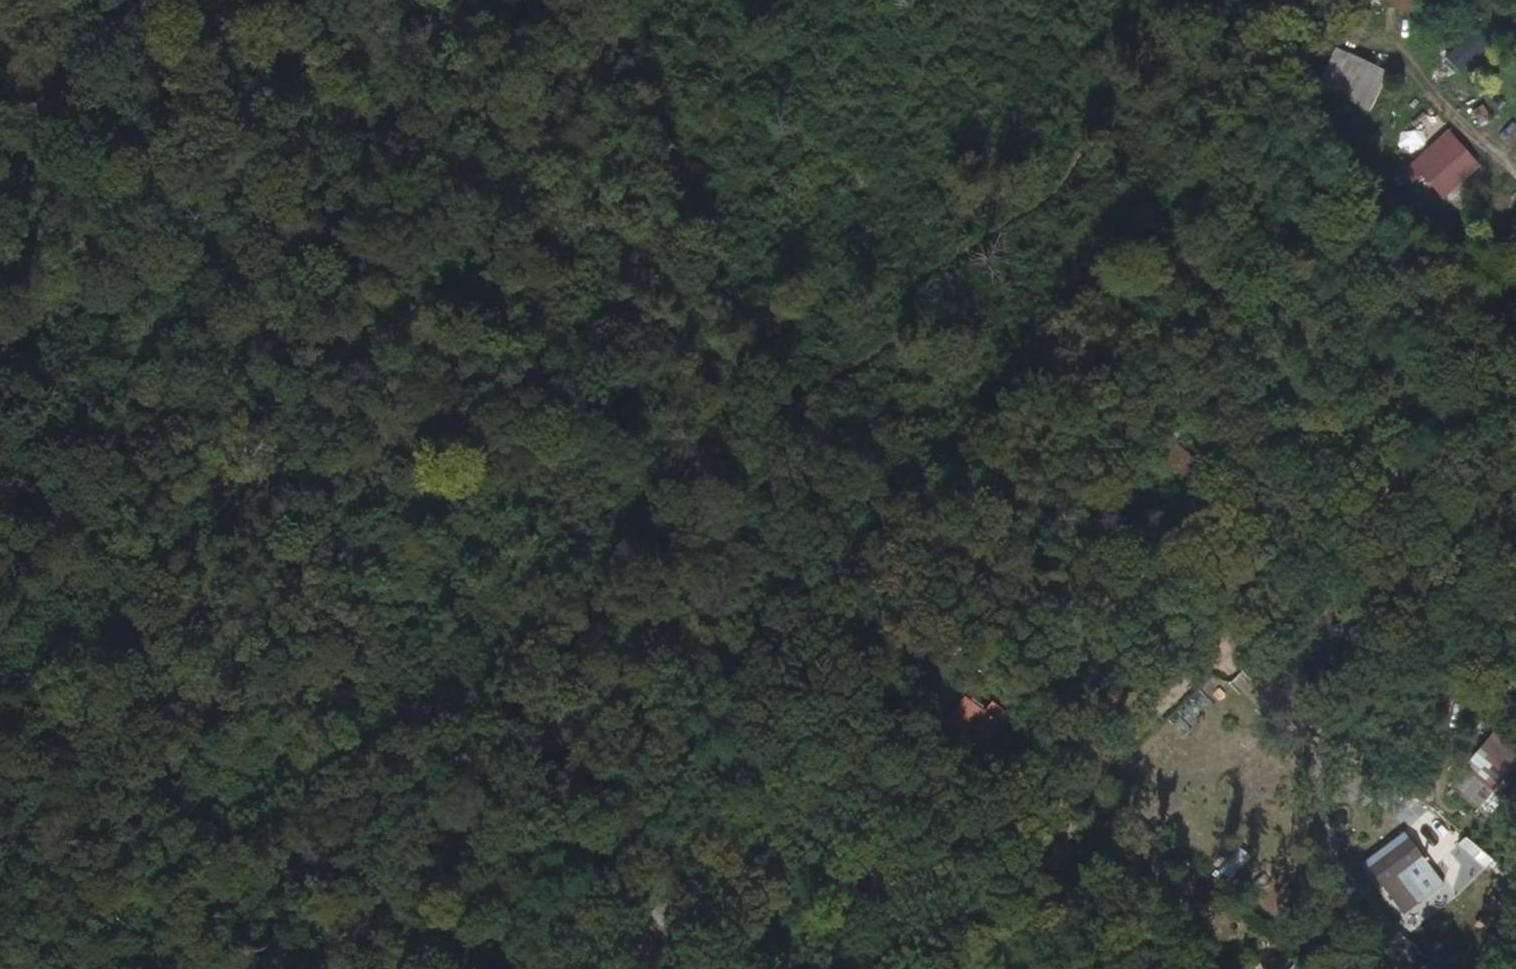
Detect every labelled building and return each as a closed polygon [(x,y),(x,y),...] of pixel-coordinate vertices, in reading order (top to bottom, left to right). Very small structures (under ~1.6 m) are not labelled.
[(1455,71),(1488,44),(1472,25),(1439,52),(1455,71)] [(1399,123),(1336,92),(1322,124),(1335,133),(1329,143),(1379,168),(1399,123)] [(1446,177),(1437,187),(1464,212),(1471,204),(1446,177)] [(1464,212),(1437,187),(1417,208),(1446,233),(1464,212)] [(961,694),(941,715),(977,749),(997,727),(961,694)] [(1443,789),(1480,823),(1515,785),(1515,752),(1496,733),(1443,789)] [(1406,830),(1361,866),(1380,894),(1428,855),(1406,830)]
